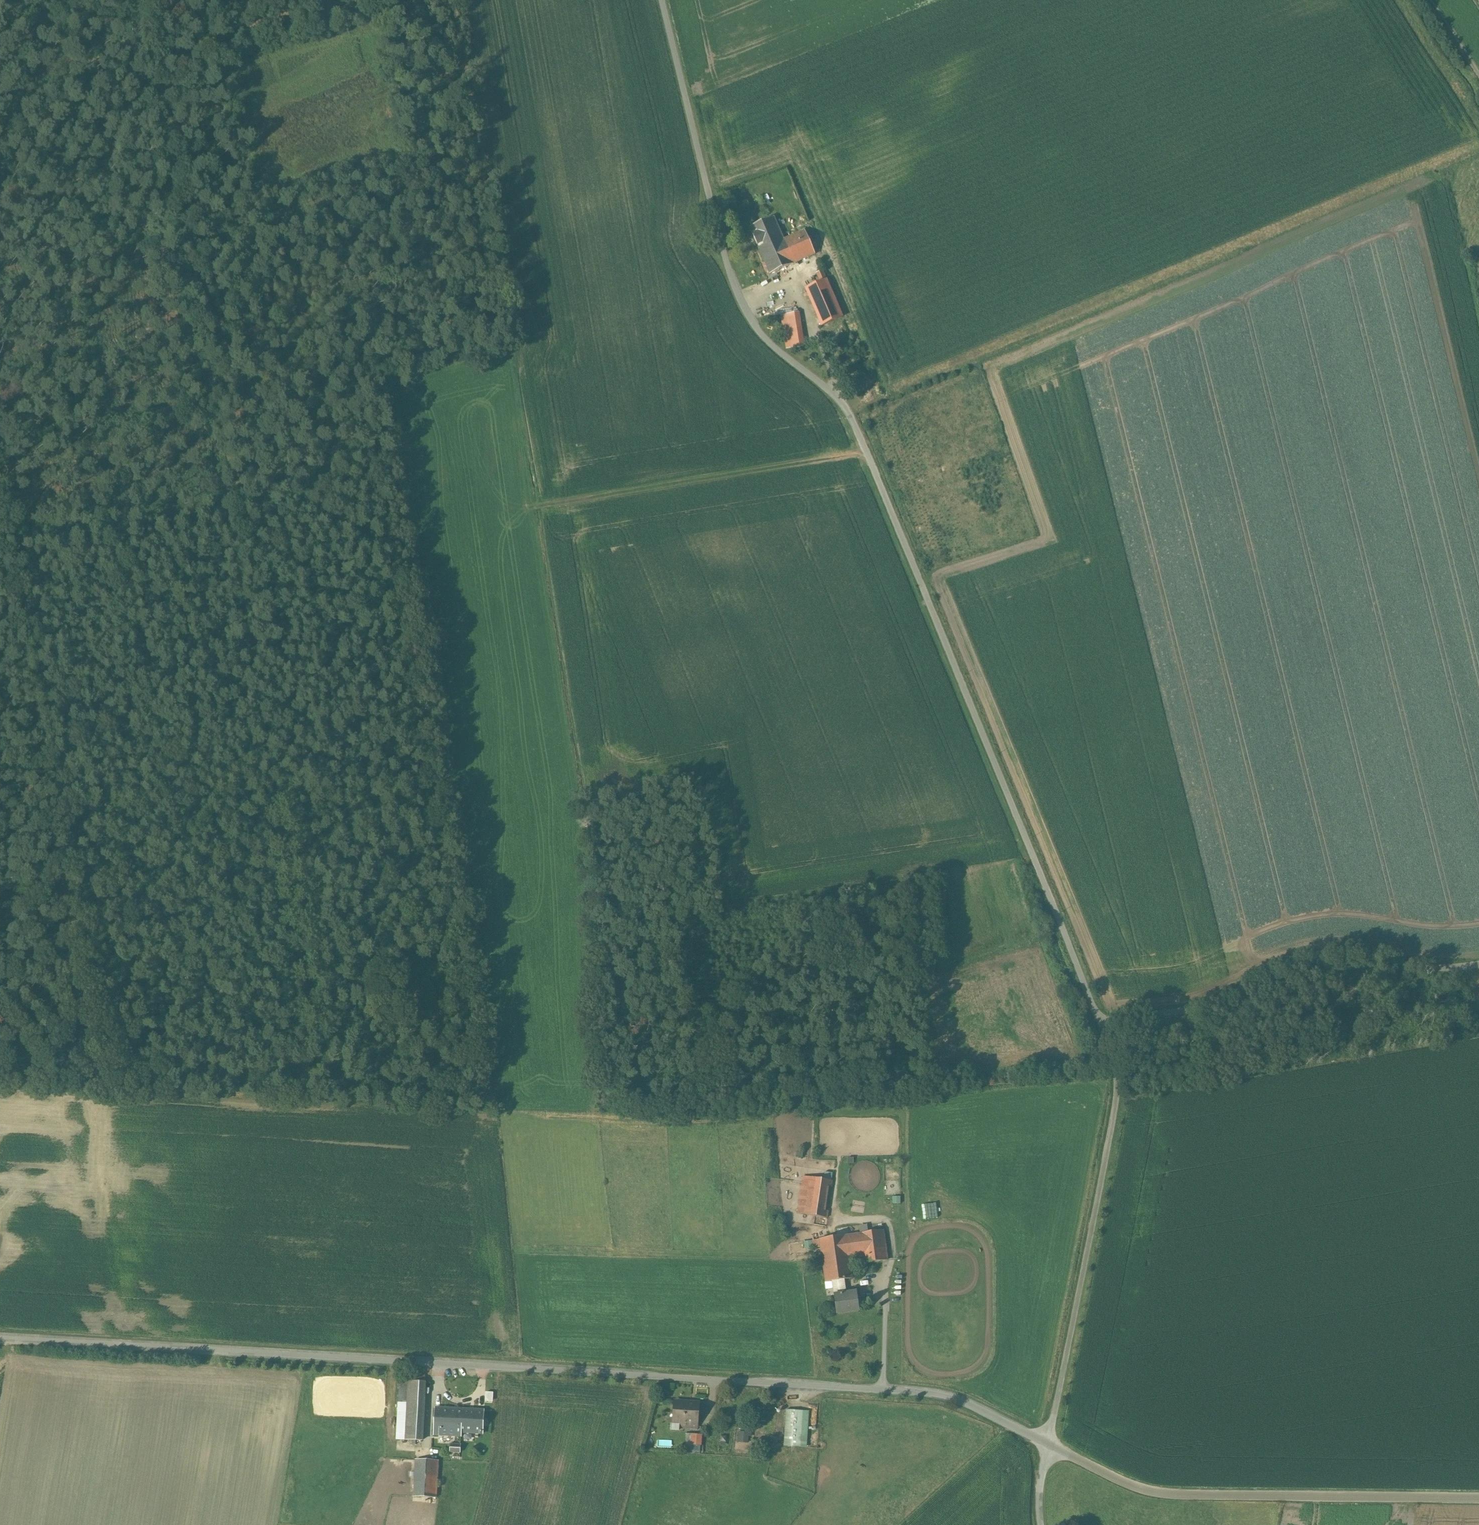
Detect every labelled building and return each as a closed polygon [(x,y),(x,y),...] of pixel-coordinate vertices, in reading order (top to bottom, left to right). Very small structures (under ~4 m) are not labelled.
[(769,274),(814,255),(804,231),(783,239),(774,217),(749,227),(769,274)] [(843,317),(827,278),(806,287),(822,326),(843,317)] [(806,346),(800,313),(781,316),(787,349),(806,346)] [(803,1176),(798,1214),(827,1218),(828,1210),(825,1210),(828,1187),(832,1187),(833,1180),(803,1176)] [(881,1198),(882,1212),(895,1211),(894,1197),(881,1198)] [(884,1230),(812,1240),(813,1249),(821,1248),(826,1282),(832,1281),(844,1279),(852,1278),(849,1256),(862,1254),(864,1264),(888,1260),(884,1230)] [(844,1279),(832,1281),(836,1314),(859,1311),(857,1292),(846,1293),(844,1279)] [(425,1382),(400,1380),(397,1439),(422,1441),(425,1382)] [(696,1403),(675,1402),(674,1412),(663,1411),(663,1423),(671,1424),(670,1430),(680,1430),(680,1426),(697,1427),(698,1418),(696,1418),(696,1403)] [(462,1410),(435,1408),(434,1435),(461,1436),(461,1432),(462,1410)] [(484,1411),(462,1410),(461,1432),(482,1433),(484,1411)] [(803,1411),(786,1410),(784,1446),(801,1447),(803,1411)] [(702,1417),(701,1428),(714,1429),(714,1417),(702,1417)] [(752,1433),(740,1432),(738,1442),(747,1443),(748,1436),(751,1436),(752,1433)] [(701,1435),(686,1434),(685,1446),(682,1445),(681,1453),(700,1454),(701,1435)] [(439,1461),(416,1459),(414,1497),(436,1498),(439,1461)]
